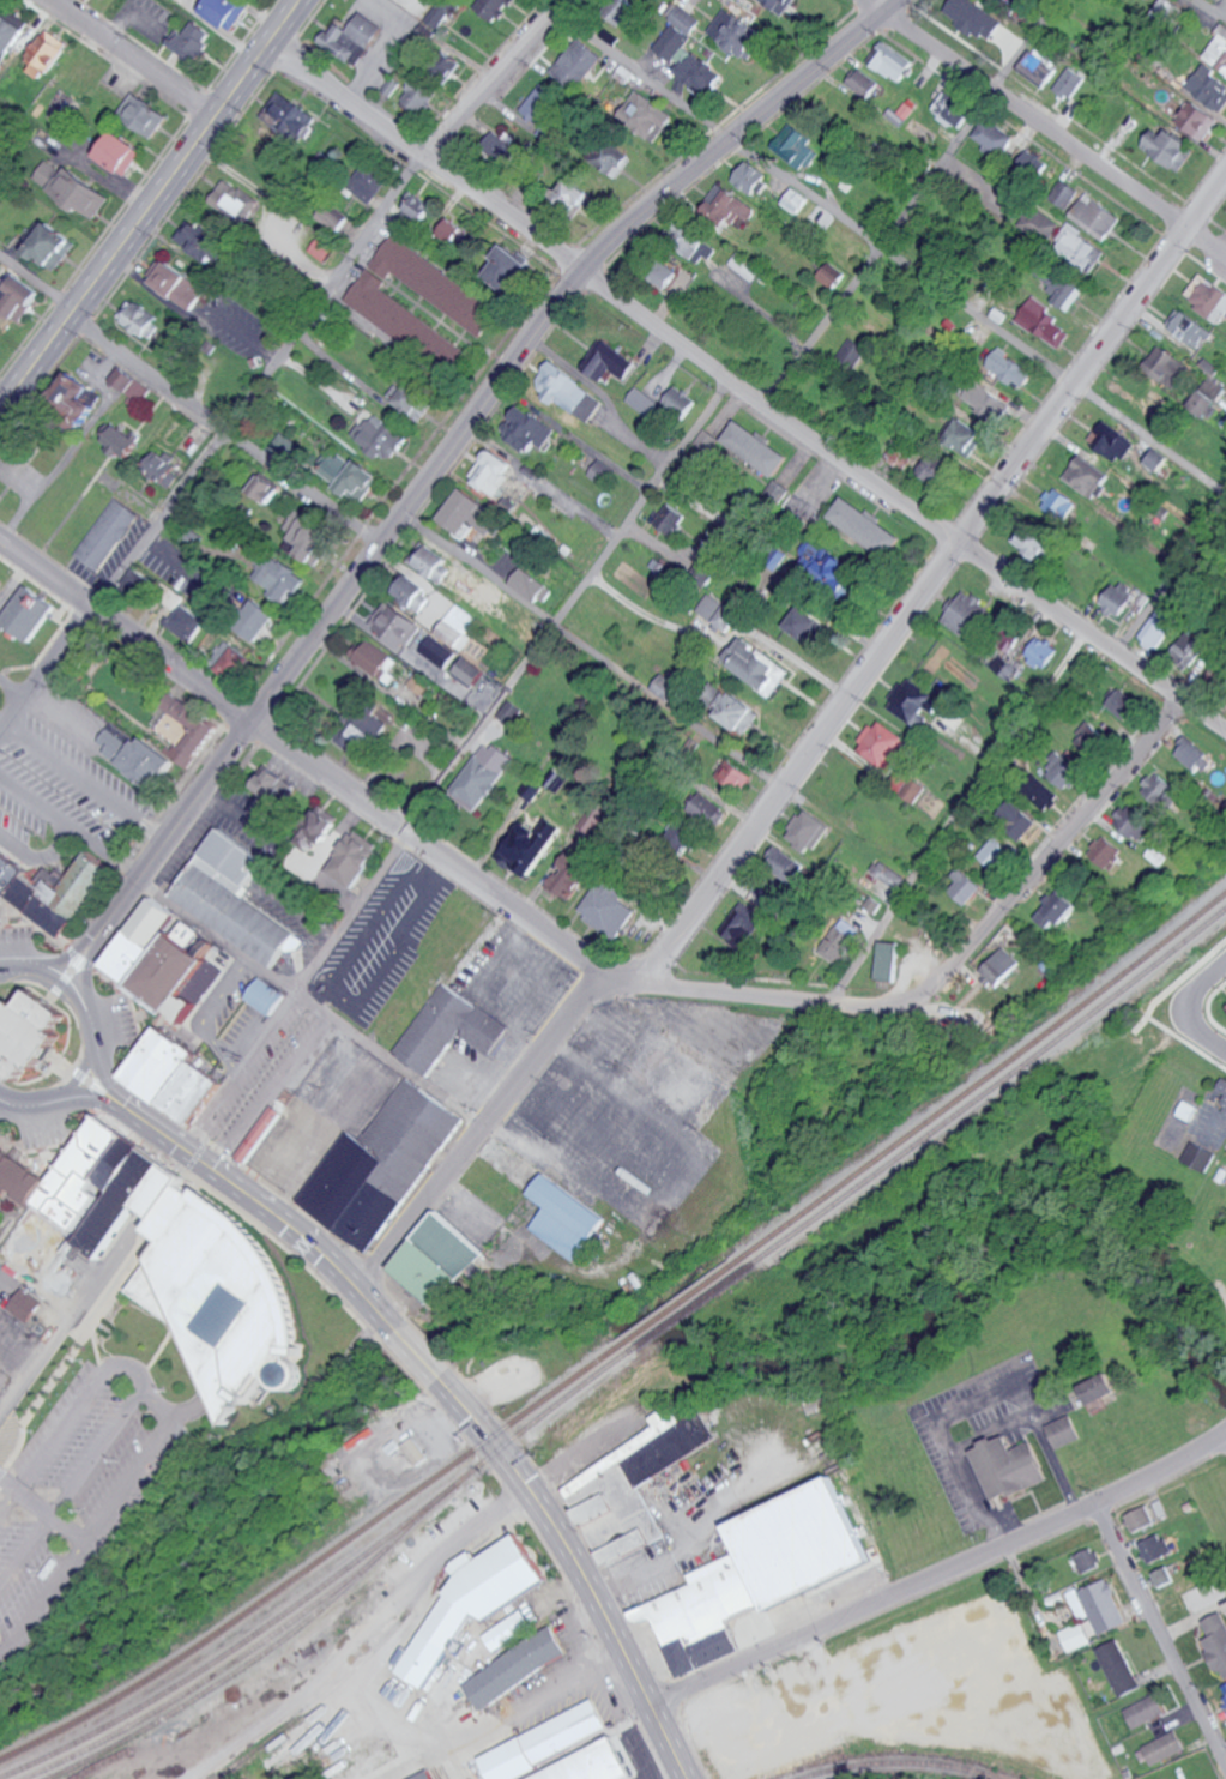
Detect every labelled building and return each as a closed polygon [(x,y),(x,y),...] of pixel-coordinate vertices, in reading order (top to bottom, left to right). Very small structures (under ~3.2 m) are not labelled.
[(248,6),(239,0),(209,0),(201,11),(231,31),(248,6)] [(453,8),(442,0),(438,0),(425,19),(439,28),(453,8)] [(512,0),(480,0),(474,7),(494,22),(512,0)] [(631,0),(618,0),(605,14),(619,26),(637,6),(631,0)] [(768,31),(742,18),(747,8),(731,0),(730,0),(711,38),(754,59),(768,31)] [(798,0),(763,0),(787,16),(798,0)] [(972,0),(953,0),(944,14),(980,37),(983,32),(992,38),(1004,20),(972,0)] [(693,35),(703,18),(680,5),(670,21),(693,35)] [(350,29),(336,20),(321,41),(357,67),(385,27),(362,11),(350,29)] [(10,12),(0,29),(0,49),(11,56),(30,24),(10,12)] [(173,49),(198,64),(209,45),(205,42),(211,32),(190,19),(173,49)] [(673,61),(688,33),(669,23),(654,51),(673,61)] [(1219,65),(1225,55),(1225,24),(1225,23),(1204,56),(1219,65)] [(37,67),(48,73),(68,44),(46,29),(28,58),(38,65),(37,67)] [(575,86),(602,58),(581,38),(554,66),(575,86)] [(899,83),(914,63),(883,41),(869,62),(899,83)] [(1018,69),(1045,84),(1058,62),(1030,47),(1018,69)] [(668,74),(711,96),(724,70),(681,48),(668,74)] [(1207,64),(1189,84),(1220,113),(1225,107),(1225,82),(1207,64)] [(1074,100),(1087,76),(1069,66),(1056,90),(1074,100)] [(848,88),(871,100),(881,81),(858,68),(848,88)] [(404,99),(426,114),(440,92),(418,78),(404,99)] [(522,111),(540,123),(558,96),(540,84),(522,111)] [(279,119),(307,138),(321,118),(281,90),(271,105),(283,113),(279,119)] [(617,119),(656,143),(674,115),(635,90),(617,119)] [(960,126),(972,108),(945,91),(933,109),(960,126)] [(119,115),(152,139),(168,117),(134,94),(119,115)] [(918,105),(909,98),(897,113),(907,120),(918,105)] [(1222,117),(1190,98),(1176,121),(1208,140),(1222,117)] [(1002,155),(1014,136),(985,118),(973,137),(1002,155)] [(807,144),(811,138),(790,122),(771,147),(803,171),(817,152),(807,144)] [(1143,148),(1182,173),(1194,154),(1186,149),(1191,142),(1170,129),(1165,137),(1154,130),(1143,148)] [(96,156),(126,176),(143,151),(111,131),(96,156)] [(483,146),(511,166),(521,151),(493,132),(483,146)] [(592,147),(586,163),(620,178),(630,155),(611,147),(608,154),(592,147)] [(1028,149),(1018,169),(1040,181),(1051,161),(1028,149)] [(770,177),(747,161),(733,181),(756,197),(770,177)] [(390,180),(365,163),(349,187),(374,204),(390,180)] [(43,186),(95,222),(110,198),(65,167),(62,171),(56,168),(43,186)] [(554,201),(568,210),(575,200),(583,205),(592,193),(571,178),(554,201)] [(227,213),(231,208),(242,216),(255,199),(227,179),(211,201),(227,213)] [(1123,214),(1062,182),(1050,204),(1111,237),(1123,214)] [(736,229),(743,217),(751,221),(759,207),(718,184),(703,211),(736,229)] [(799,214),(810,199),(795,188),(784,204),(799,214)] [(404,210),(426,221),(435,205),(413,194),(404,210)] [(351,215),(324,203),(317,220),(342,232),(351,215)] [(1052,238),(1060,222),(1040,212),(1032,228),(1052,238)] [(440,235),(456,245),(467,228),(451,218),(440,235)] [(189,219),(176,243),(212,263),(216,256),(219,258),(229,240),(189,219)] [(77,243),(47,222),(26,249),(56,271),(77,243)] [(1072,226),(1058,246),(1093,270),(1107,249),(1072,226)] [(727,234),(686,228),(682,257),(701,260),(702,254),(723,258),(727,234)] [(336,247),(321,235),(309,251),(324,263),(336,247)] [(347,300),(438,363),(454,340),(381,290),(392,274),(483,337),(501,310),(393,235),(347,300)] [(511,293),(533,266),(510,246),(487,273),(511,293)] [(728,265),(753,281),(762,268),(737,252),(728,265)] [(207,289),(167,261),(152,282),(192,310),(207,289)] [(1035,275),(1051,283),(1044,295),(1073,310),(1085,287),(1040,263),(1035,275)] [(683,297),(691,277),(664,265),(655,284),(683,297)] [(839,289),(845,276),(826,267),(820,280),(839,289)] [(1222,304),(1225,306),(1225,290),(1201,273),(1184,297),(1213,317),(1222,304)] [(12,275),(2,289),(0,287),(0,309),(18,321),(38,293),(12,275)] [(1056,322),(1060,316),(1033,297),(1017,319),(1060,349),(1071,334),(1056,322)] [(164,320),(132,299),(119,319),(150,340),(164,320)] [(1167,325),(1200,350),(1214,332),(1180,307),(1167,325)] [(870,351),(853,338),(841,353),(859,367),(870,351)] [(639,361),(603,341),(586,370),(604,381),(610,370),(628,380),(639,361)] [(1153,374),(1169,383),(1183,359),(1158,345),(1146,366),(1155,372),(1153,374)] [(987,369),(1027,388),(1035,371),(1006,357),(1009,351),(998,346),(987,369)] [(591,423),(607,400),(552,363),(536,386),(591,423)] [(112,379),(118,386),(131,374),(124,367),(112,379)] [(96,387),(70,372),(53,404),(88,422),(97,404),(90,400),(96,387)] [(152,390),(132,374),(121,387),(141,404),(152,390)] [(1207,376),(1191,409),(1211,419),(1225,390),(1225,386),(1207,376)] [(433,396),(409,383),(397,405),(422,418),(433,396)] [(665,404),(689,417),(699,400),(676,386),(665,404)] [(627,401),(651,418),(661,404),(637,387),(627,401)] [(546,449),(558,430),(521,405),(501,434),(530,453),(537,443),(546,449)] [(390,464),(409,437),(373,412),(361,429),(365,432),(358,441),(390,464)] [(983,424),(960,413),(947,442),(971,452),(983,424)] [(791,457),(739,420),(724,441),(776,478),(791,457)] [(1135,439),(1100,422),(1089,446),(1124,463),(1135,439)] [(132,456),(142,442),(118,426),(105,445),(120,455),(124,450),(132,456)] [(299,445),(278,432),(268,450),(289,463),(299,445)] [(511,476),(507,473),(513,465),(491,448),(470,477),(496,496),(511,476)] [(1172,459),(1159,448),(1148,461),(1161,472),(1172,459)] [(172,485),(184,466),(157,450),(145,469),(172,485)] [(359,459),(352,467),(335,452),(319,470),(350,497),(355,491),(364,498),(381,478),(359,459)] [(1065,477),(1094,500),(1110,480),(1080,457),(1065,477)] [(589,476),(607,487),(617,471),(598,460),(589,476)] [(281,488),(260,474),(249,492),(269,505),(281,488)] [(1052,488),(1041,507),(1068,522),(1078,502),(1052,488)] [(496,540),(508,520),(460,489),(440,520),(465,536),(472,524),(496,540)] [(518,504),(506,496),(499,508),(512,515),(518,504)] [(904,537),(846,497),(831,519),(889,559),(904,537)] [(77,556),(119,500),(141,518),(102,575),(77,556)] [(655,523),(674,536),(688,516),(669,503),(655,523)] [(304,515),(295,510),(284,529),(292,534),(304,515)] [(320,567),(335,535),(301,519),(291,540),(303,545),(298,556),(320,567)] [(1060,557),(1054,522),(1015,528),(1018,546),(1030,544),(1033,561),(1060,557)] [(452,561),(426,547),(415,568),(441,581),(452,561)] [(845,565),(847,561),(832,552),(819,573),(847,590),(857,573),(845,565)] [(261,583),(271,589),(268,594),(290,607),(307,577),(275,559),(261,583)] [(723,575),(705,561),(695,574),(714,588),(723,575)] [(122,586),(162,613),(167,606),(174,611),(183,599),(135,566),(122,586)] [(543,606),(554,591),(521,568),(510,583),(543,606)] [(8,581),(0,576),(0,593),(8,581)] [(421,612),(433,591),(407,576),(395,596),(421,612)] [(1119,618),(1140,593),(1122,579),(1102,604),(1119,618)] [(8,587),(0,581),(0,599),(8,587)] [(32,590),(2,631),(32,653),(64,611),(32,590)] [(945,620),(973,642),(995,614),(967,592),(945,620)] [(731,633),(742,613),(706,594),(696,614),(731,633)] [(277,614),(251,600),(243,614),(250,618),(241,633),(260,644),(277,614)] [(419,624),(388,601),(370,625),(402,648),(419,624)] [(477,618),(454,604),(437,635),(460,648),(477,618)] [(195,639),(206,619),(180,605),(170,625),(195,639)] [(1157,651),(1179,618),(1161,606),(1140,639),(1157,651)] [(827,625),(800,608),(788,628),(814,645),(827,625)] [(994,640),(1009,650),(1014,642),(1020,646),(1029,631),(1008,618),(994,640)] [(1203,672),(1217,652),(1188,632),(1175,651),(1203,672)] [(445,669),(456,653),(432,635),(420,651),(445,669)] [(1027,659),(1049,671),(1062,649),(1040,637),(1027,659)] [(776,695),(784,683),(775,677),(783,665),(744,640),(728,664),(776,695)] [(397,675),(392,672),(399,659),(368,641),(356,663),(393,683),(397,675)] [(212,663),(231,680),(248,661),(229,644),(212,663)] [(454,674),(473,690),(487,672),(467,657),(454,674)] [(951,673),(930,657),(915,677),(937,693),(951,673)] [(408,685),(425,696),(434,684),(417,672),(408,685)] [(654,689),(680,705),(689,690),(663,675),(654,689)] [(334,697),(345,705),(358,687),(347,679),(334,697)] [(891,709),(915,726),(936,697),(912,679),(891,709)] [(168,692),(155,708),(170,722),(161,736),(182,752),(170,767),(176,772),(186,779),(221,731),(197,713),(168,692)] [(758,713),(731,692),(714,713),(742,734),(758,713)] [(1132,720),(1140,705),(1119,693),(1110,708),(1132,720)] [(392,727),(370,710),(343,744),(365,761),(392,727)] [(859,750),(887,771),(909,741),(881,720),(859,750)] [(115,728),(104,744),(111,750),(107,756),(123,768),(116,778),(144,800),(156,779),(165,785),(176,772),(170,767),(144,747),(143,748),(115,728)] [(1177,752),(1197,770),(1210,755),(1191,737),(1177,752)] [(452,794),(481,812),(514,758),(486,740),(452,794)] [(1073,791),(1088,770),(1061,751),(1047,772),(1073,791)] [(723,777),(745,788),(752,775),(731,763),(723,777)] [(254,788),(280,803),(293,782),(267,766),(254,788)] [(1166,811),(1186,792),(1162,768),(1142,788),(1166,811)] [(1024,790),(1050,812),(1064,797),(1038,774),(1024,790)] [(684,813),(708,831),(724,810),(700,792),(684,813)] [(1025,827),(1020,832),(1031,840),(1043,823),(1014,801),(1005,812),(1025,827)] [(1139,841),(1156,827),(1134,801),(1117,816),(1139,841)] [(326,843),(341,818),(320,806),(298,842),(315,852),(322,840),(326,843)] [(829,824),(804,809),(787,838),(812,853),(829,824)] [(542,831),(521,818),(496,857),(530,879),(565,824),(551,816),(542,831)] [(697,827),(672,826),(671,847),(697,847),(697,827)] [(217,828),(168,897),(270,970),(294,931),(243,898),(266,866),(217,828)] [(357,887),(380,843),(352,828),(328,872),(357,887)] [(1128,850),(1105,835),(1091,855),(1114,871),(1128,850)] [(981,855),(998,871),(1016,852),(999,836),(981,855)] [(35,919),(0,893),(0,845),(38,873),(32,881),(38,886),(47,874),(56,880),(61,873),(70,880),(83,854),(108,870),(60,940),(40,923),(35,919)] [(571,900),(597,865),(572,847),(558,866),(560,867),(548,883),(571,900)] [(800,872),(784,856),(774,867),(790,882),(800,872)] [(953,875),(959,881),(950,890),(967,905),(984,886),(961,866),(953,875)] [(578,914),(618,936),(634,908),(619,899),(625,888),(612,881),(607,890),(595,883),(578,914)] [(1077,902),(1058,888),(1037,918),(1050,927),(1057,918),(1063,922),(1077,902)] [(741,948),(763,917),(739,901),(718,932),(741,948)] [(110,964),(147,909),(177,929),(139,982),(110,964)] [(815,947),(831,962),(859,932),(843,917),(815,947)] [(177,933),(140,984),(174,1011),(211,959),(177,933)] [(894,979),(895,941),(877,940),(876,979),(894,979)] [(1012,999),(1019,991),(1004,978),(1018,961),(1000,946),(979,971),(1012,999)] [(285,991),(258,976),(246,999),(272,1014),(285,991)] [(395,1049),(442,979),(509,1025),(489,1056),(455,1033),(430,1072),(395,1049)] [(22,1077),(0,1062),(0,1019),(16,997),(22,1001),(32,985),(70,1011),(58,1027),(64,1032),(40,1066),(32,1061),(22,1077)] [(157,1025),(194,1050),(188,1059),(219,1079),(192,1120),(123,1074),(157,1025)] [(404,1077),(463,1117),(367,1254),(295,1204),(348,1130),(360,1139),(404,1077)] [(1221,1077),(1214,1098),(1225,1102),(1225,1078),(1221,1077)] [(31,1223),(0,1202),(0,1150),(50,1189),(103,1116),(176,1172),(205,1194),(262,1242),(277,1264),(291,1293),(303,1334),(307,1358),(307,1373),(308,1383),(303,1394),(295,1400),(288,1398),(267,1387),(244,1423),(241,1419),(236,1425),(241,1429),(229,1441),(185,1333),(137,1301),(170,1253),(140,1226),(133,1220),(97,1273),(74,1256),(50,1289),(6,1262),(31,1223)] [(1217,1151),(1192,1141),(1183,1161),(1208,1171),(1217,1151)] [(532,1229),(576,1261),(606,1219),(544,1174),(530,1195),(548,1208),(532,1229)] [(439,1211),(388,1265),(434,1307),(483,1253),(439,1211)] [(28,1321),(42,1302),(23,1287),(8,1305),(28,1321)] [(1082,1385),(1090,1404),(1118,1391),(1110,1372),(1082,1385)] [(639,1488),(720,1437),(702,1410),(683,1422),(679,1416),(665,1424),(664,1423),(562,1487),(611,1566),(650,1541),(647,1537),(664,1527),(639,1488)] [(1058,1449),(1083,1437),(1071,1413),(1047,1425),(1058,1449)] [(996,1502),(973,1449),(1004,1435),(1011,1452),(1031,1443),(1047,1479),(996,1502)] [(834,1475),(727,1525),(769,1612),(876,1562),(834,1475)] [(1157,1522),(1149,1505),(1127,1515),(1135,1532),(1157,1522)] [(550,1581),(522,1533),(478,1558),(474,1550),(456,1561),(453,1567),(457,1575),(400,1673),(427,1689),(473,1609),(487,1617),(550,1581)] [(1141,1541),(1148,1562),(1172,1555),(1165,1533),(1141,1541)] [(1094,1547),(1075,1555),(1083,1574),(1102,1565),(1094,1547)] [(1176,1581),(1169,1566),(1153,1572),(1160,1588),(1176,1581)] [(1070,1652),(1094,1642),(1092,1637),(1128,1623),(1110,1578),(1070,1592),(1081,1623),(1062,1630),(1070,1652)] [(494,1650),(534,1626),(524,1609),(484,1633),(494,1650)] [(1225,1611),(1205,1620),(1212,1637),(1205,1639),(1224,1681),(1225,1680),(1225,1614),(1225,1611)] [(464,1682),(480,1709),(569,1653),(552,1626),(464,1682)] [(1120,1698),(1142,1687),(1119,1639),(1097,1649),(1120,1698)] [(1167,1712),(1158,1693),(1124,1709),(1134,1728),(1167,1712)] [(595,1701),(480,1754),(492,1778),(508,1778),(610,1732),(595,1701)] [(1153,1766),(1186,1749),(1176,1730),(1143,1747),(1153,1766)] [(617,1737),(525,1778),(526,1778),(635,1778),(617,1737)] [(430,1769),(410,1778),(434,1778),(430,1769)]
